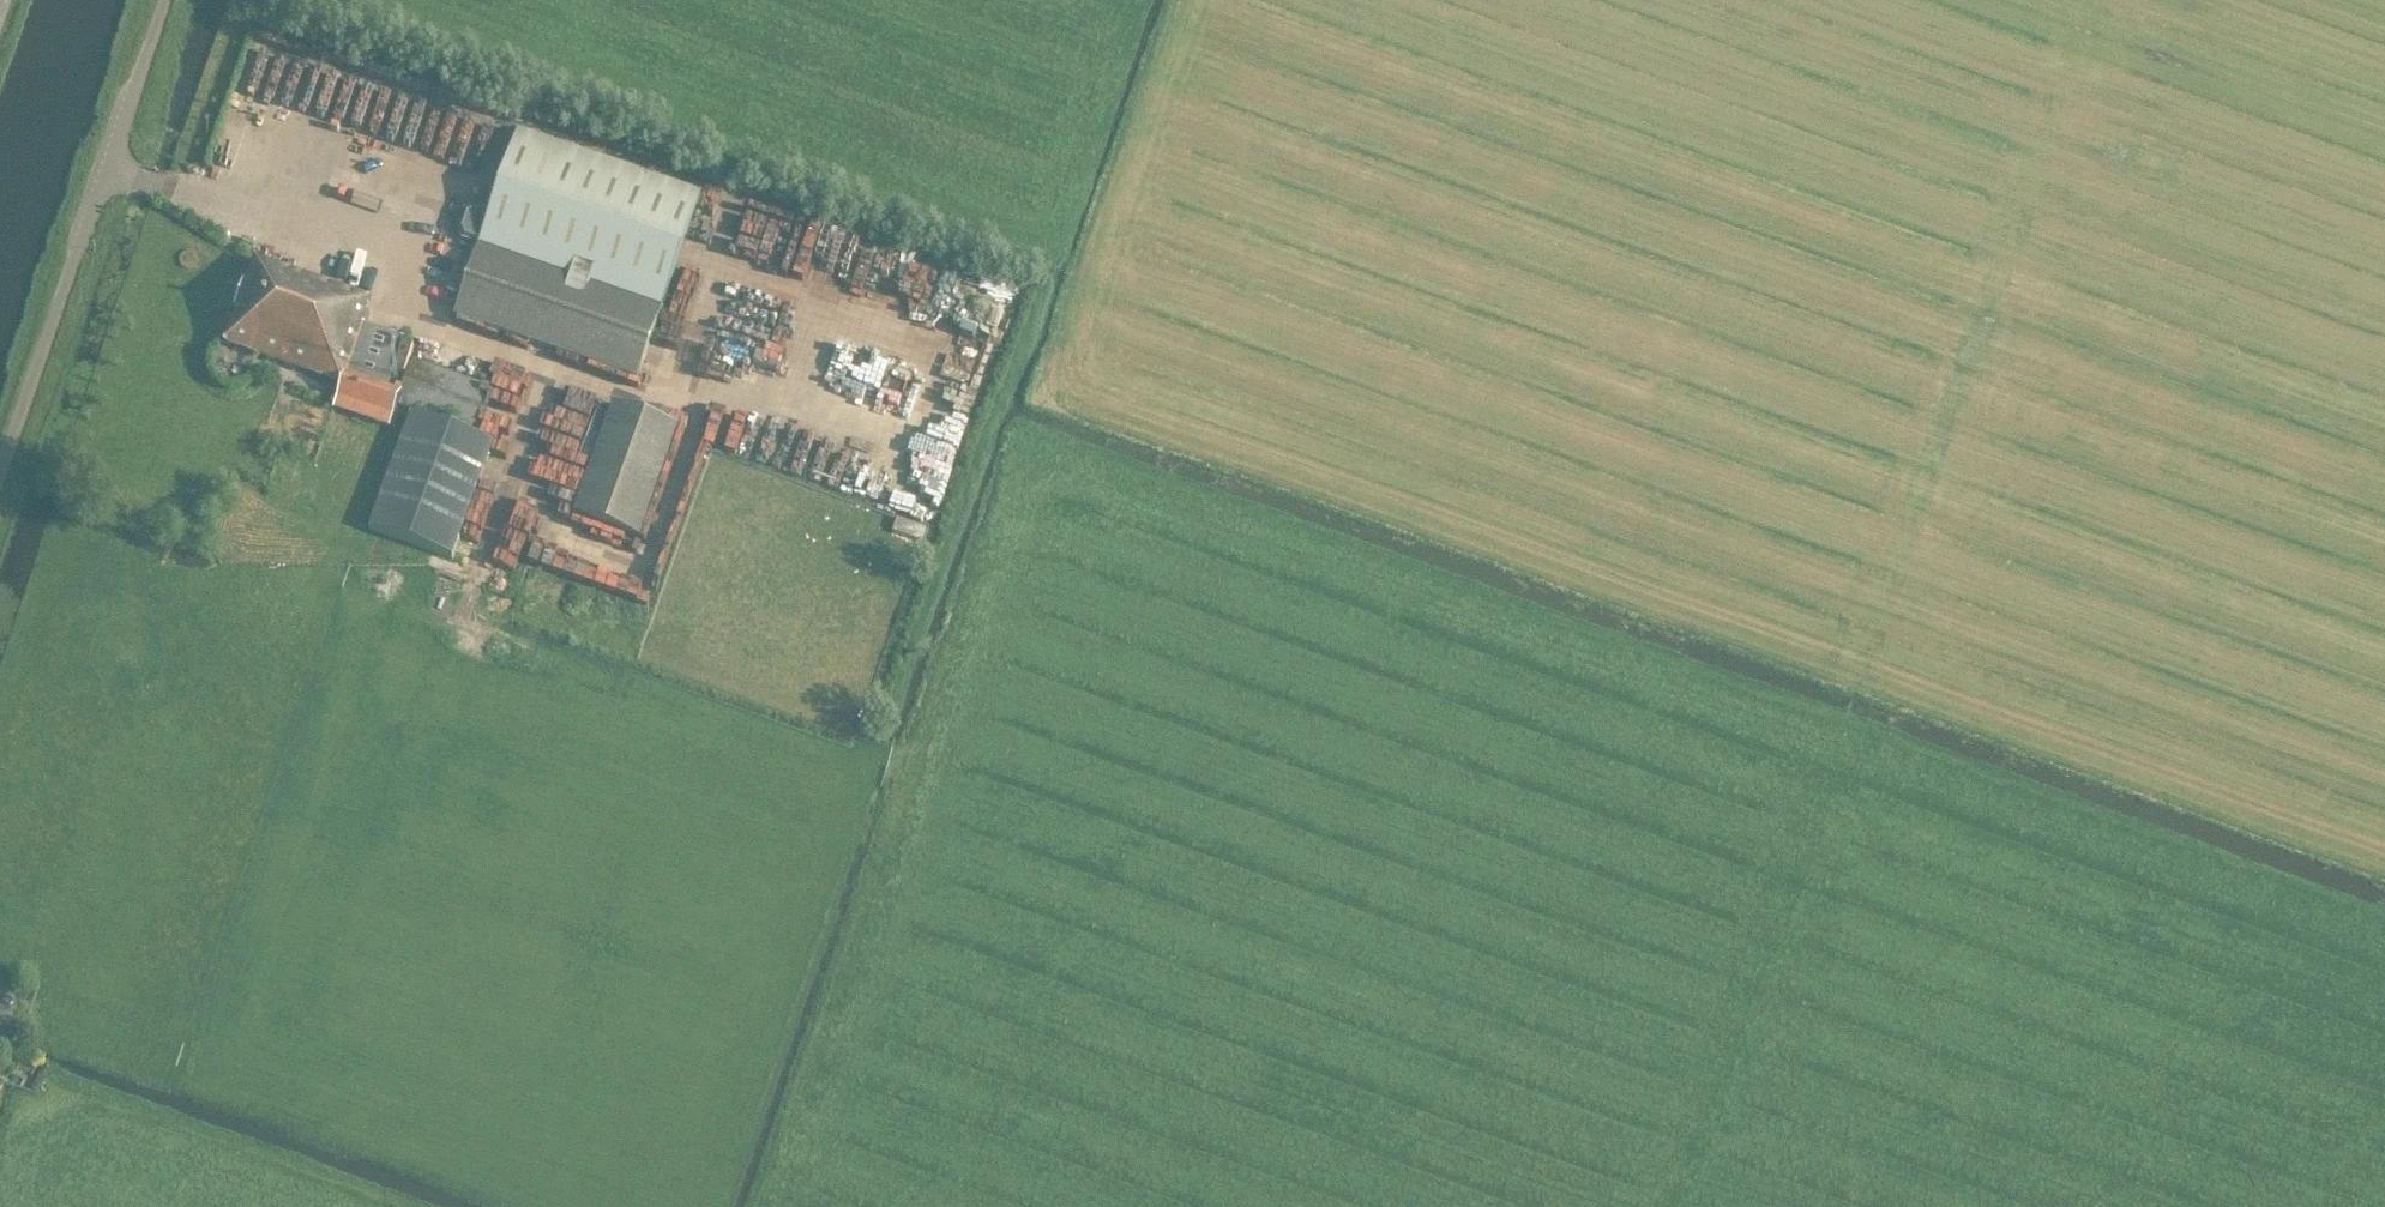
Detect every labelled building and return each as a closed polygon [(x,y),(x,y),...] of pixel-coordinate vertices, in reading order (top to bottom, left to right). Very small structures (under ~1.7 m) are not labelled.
[(455,314),(638,377),(701,193),(518,129),(455,314)] [(477,244),(481,228),(445,219),(441,235),(477,244)] [(384,279),(393,252),(294,222),(286,249),(384,279)] [(368,300),(369,297),(273,264),(256,258),(226,340),(341,381),(337,394),(395,414),(399,403),(475,429),(490,382),(412,355),(403,384),(376,374),(380,362),(368,358),(352,352),(361,325),(369,301),(368,300)] [(430,305),(442,309),(449,285),(436,282),(430,305)] [(965,313),(941,408),(967,415),(972,395),(981,361),(998,365),(1009,321),(993,317),(992,320),(965,313)] [(420,351),(427,327),(414,323),(407,347),(420,351)] [(352,352),(368,358),(377,332),(361,325),(352,352)] [(576,515),(639,536),(678,425),(614,403),(576,515)] [(370,526),(452,556),(493,442),(411,412),(370,526)] [(942,507),(949,488),(926,479),(919,498),(942,507)] [(525,488),(508,541),(530,548),(547,495),(525,488)] [(908,502),(902,518),(921,524),(915,542),(925,546),(936,512),(908,502)] [(550,553),(560,515),(550,513),(540,550),(550,553)] [(620,557),(597,554),(595,568),(618,571),(620,557)]
